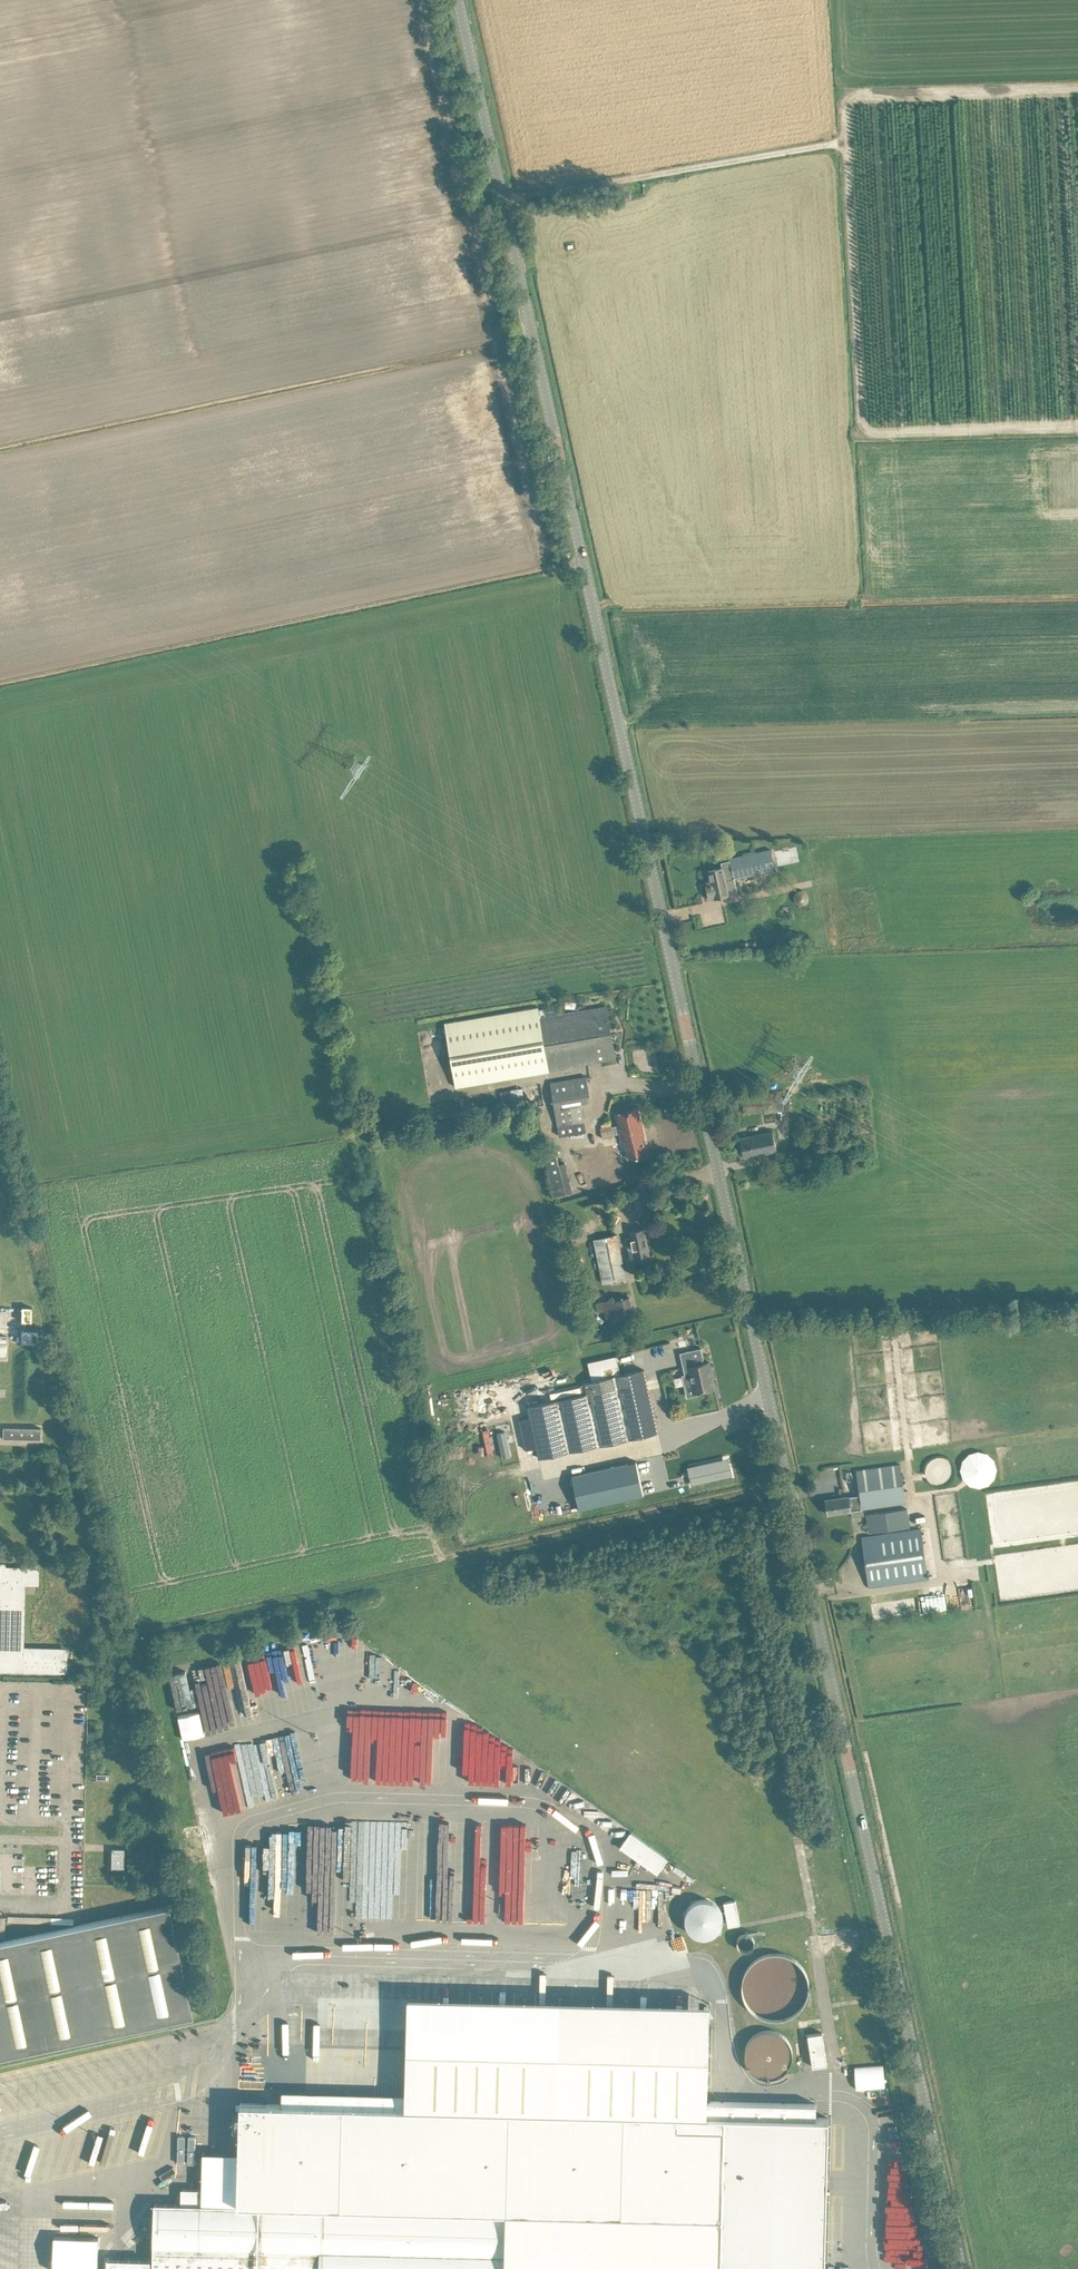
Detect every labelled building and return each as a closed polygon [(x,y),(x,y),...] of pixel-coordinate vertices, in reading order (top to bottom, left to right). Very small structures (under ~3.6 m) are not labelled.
[(711,885),(707,885),(709,899),(737,892),(734,878),(742,877),(743,880),(758,877),(757,873),(798,864),(793,844),(729,858),(729,861),(721,862),(722,867),(708,870),(711,885)] [(786,892),(774,895),(777,904),(792,900),(791,896),(787,897),(786,892)] [(616,1058),(607,1006),(540,1018),(538,1006),(445,1022),(456,1087),(549,1071),(549,1069),(616,1058)] [(591,1100),(586,1075),(551,1081),(559,1125),(585,1121),(582,1102),(591,1100)] [(523,1088),(510,1091),(513,1110),(526,1108),(523,1088)] [(509,1091),(502,1092),(505,1111),(512,1109),(509,1091)] [(644,1135),(637,1108),(638,1108),(638,1107),(627,1109),(617,1112),(623,1141),(626,1140),(630,1157),(635,1156),(646,1154),(642,1136),(644,1135)] [(600,1127),(603,1138),(614,1135),(612,1124),(600,1127)] [(773,1130),(751,1135),(740,1137),(744,1157),(777,1150),(773,1130)] [(565,1147),(544,1152),(554,1192),(575,1186),(565,1147)] [(649,1254),(644,1228),(630,1231),(631,1237),(626,1238),(630,1258),(649,1254)] [(619,1233),(593,1237),(601,1282),(627,1278),(619,1233)] [(630,1295),(597,1302),(599,1311),(605,1309),(609,1324),(635,1318),(630,1295)] [(31,1321),(31,1306),(21,1306),(21,1320),(31,1321)] [(37,1342),(37,1330),(21,1329),(20,1342),(37,1342)] [(713,1388),(709,1370),(711,1370),(709,1361),(703,1363),(702,1359),(703,1359),(701,1347),(685,1351),(688,1366),(684,1367),(685,1374),(682,1375),(687,1396),(697,1394),(696,1392),(713,1388)] [(658,1431),(644,1369),(620,1374),(618,1363),(600,1367),(602,1378),(585,1382),(587,1393),(527,1406),(539,1458),(598,1444),(658,1431)] [(40,1439),(40,1427),(3,1427),(2,1438),(40,1439)] [(970,1450),(963,1481),(993,1487),(999,1456),(970,1450)] [(461,1472),(474,1470),(473,1457),(459,1459),(461,1472)] [(954,1475),(954,1472),(954,1469),(953,1467),(952,1464),(950,1462),(946,1459),(941,1458),(937,1458),(935,1459),(933,1459),(930,1461),(928,1464),(927,1466),(926,1469),(925,1471),(926,1474),(926,1477),(927,1479),(929,1482),(931,1483),(934,1485),(936,1486),(939,1486),(942,1486),(945,1485),(947,1484),(950,1482),(951,1480),(953,1478),(954,1475)] [(698,1474),(690,1476),(692,1484),(732,1475),(730,1467),(724,1468),(722,1459),(696,1465),(698,1474)] [(636,1461),(571,1475),(578,1509),(644,1495),(636,1461)] [(900,1463),(856,1470),(862,1508),(906,1502),(900,1463)] [(826,1499),(828,1514),(862,1508),(860,1494),(826,1499)] [(907,1507),(877,1512),(866,1514),(869,1532),(909,1526),(907,1507)] [(921,1528),(872,1535),(861,1536),(868,1586),(928,1578),(921,1528)] [(23,1582),(36,1582),(37,1568),(3,1568),(3,1564),(0,1564),(0,1669),(64,1670),(65,1649),(22,1648),(23,1582)] [(300,1669),(309,1668),(307,1644),(298,1645),(300,1669)] [(281,1667),(281,1668),(288,1667),(285,1650),(261,1655),(264,1670),(281,1667)] [(228,1664),(170,1671),(179,1740),(196,1738),(194,1726),(207,1724),(208,1734),(215,1733),(214,1725),(219,1724),(216,1700),(227,1698),(228,1710),(234,1710),(228,1664)] [(433,1690),(427,1690),(427,1684),(415,1684),(414,1699),(432,1699),(433,1690)] [(353,1754),(352,1780),(386,1782),(387,1763),(395,1764),(395,1771),(404,1772),(407,1714),(397,1713),(397,1712),(348,1710),(346,1754),(353,1754)] [(417,1718),(414,1782),(529,1787),(531,1760),(523,1760),(523,1754),(511,1754),(512,1744),(486,1742),(487,1734),(480,1733),(480,1725),(458,1724),(458,1712),(411,1710),(411,1718),(417,1718)] [(246,1760),(253,1759),(261,1803),(279,1799),(268,1739),(243,1744),(246,1760)] [(357,1900),(470,1902),(471,1841),(460,1840),(460,1822),(367,1819),(367,1825),(358,1824),(357,1900)] [(539,1873),(538,1902),(568,1902),(569,1895),(577,1895),(578,1850),(570,1850),(571,1826),(540,1825),(539,1841),(544,1841),(543,1846),(551,1846),(550,1873),(539,1873)] [(202,1856),(196,1829),(188,1831),(193,1858),(202,1856)] [(290,1885),(291,1831),(265,1831),(265,1849),(277,1849),(276,1908),(289,1908),(289,1885),(290,1885)] [(668,1858),(655,1849),(631,1832),(623,1844),(659,1870),(668,1858)] [(123,1868),(124,1848),(111,1848),(111,1867),(123,1868)] [(525,1873),(524,1888),(518,1888),(517,1902),(533,1902),(533,1897),(537,1897),(538,1873),(525,1873)] [(724,1917),(724,1914),(723,1909),(722,1906),(720,1903),(718,1900),(716,1898),(712,1895),(709,1894),(705,1894),(701,1894),(697,1895),(694,1897),(691,1899),(688,1902),(686,1906),(685,1909),(684,1913),(685,1917),(686,1921),(687,1924),(690,1927),(693,1930),(695,1931),(699,1933),(703,1933),(707,1933),(711,1932),(715,1930),(718,1928),(720,1925),(722,1922),(724,1917)] [(740,1923),(735,1899),(724,1902),(728,1926),(740,1923)] [(171,1919),(168,1906),(0,1942),(0,2055),(192,2016),(171,1919)] [(807,1988),(808,1981),(808,1976),(806,1969),(803,1964),(799,1959),(794,1955),(789,1952),(782,1950),(777,1949),(772,1950),(765,1951),(759,1955),(755,1958),(750,1963),(747,1968),(746,1973),(745,1981),(745,1986),(747,1993),(750,1998),(753,2003),(758,2007),(763,2010),(769,2012),(775,2013),(781,2013),(787,2011),(794,2008),(799,2004),(802,1999),(805,1994),(807,1988)] [(788,2059),(789,2055),(788,2050),(787,2046),(785,2042),(782,2038),(778,2035),(774,2033),(770,2032),(766,2031),(762,2031),(756,2033),(753,2035),(749,2037),(746,2040),(743,2045),(742,2049),(741,2054),(742,2059),(743,2063),(745,2067),(747,2071),(751,2074),(755,2076),(760,2078),(763,2078),(768,2078),(774,2077),(778,2075),(781,2072),(785,2068),(787,2064),(788,2059)] [(827,2064),(822,2032),(808,2034),(813,2066),(827,2064)] [(887,2064),(856,2065),(857,2088),(887,2087),(887,2064)] [(828,2117),(815,2117),(816,2103),(706,2101),(706,2114),(282,2103),(240,2102),(238,2205),(202,2204),(202,2188),(182,2187),(181,2204),(155,2203),(153,2268),(825,2268),(828,2117)] [(150,2259),(108,2258),(108,2268),(150,2268),(150,2259)]
